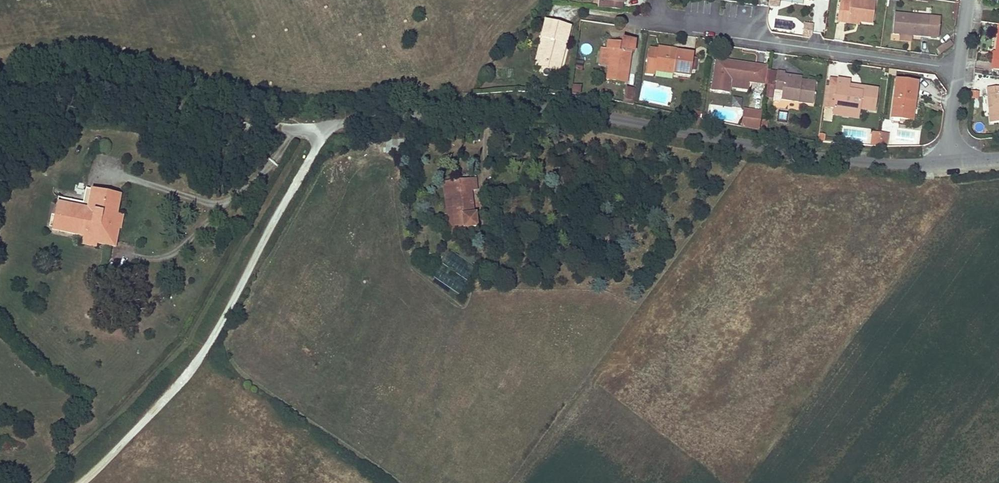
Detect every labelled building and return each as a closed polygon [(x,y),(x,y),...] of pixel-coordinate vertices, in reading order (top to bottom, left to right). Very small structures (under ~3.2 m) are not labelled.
[(605,2),(599,1),(599,7),(622,10),(623,4),(624,0),(605,0),(605,2)] [(837,24),(847,25),(847,22),(859,24),(871,26),(874,4),(850,0),(849,5),(840,4),(837,24)] [(911,38),(928,39),(938,40),(940,19),(930,18),(894,15),(892,36),(900,37),(906,37),(911,38)] [(545,21),(541,40),(545,41),(540,63),(559,68),(564,49),(569,27),(545,21)] [(815,26),(806,24),(804,38),(812,39),(815,26)] [(541,40),(534,67),(558,73),(559,68),(540,63),(545,41),(541,40)] [(633,53),(634,42),(621,40),(621,43),(607,42),(606,50),(610,51),(608,66),(608,68),(606,82),(627,84),(630,53),(633,53)] [(935,51),(939,56),(952,45),(949,41),(944,45),(943,44),(935,51)] [(658,48),(657,50),(649,49),(645,74),(654,75),(655,71),(655,68),(673,70),(673,74),(675,74),(689,76),(691,66),(692,54),(672,51),(672,50),(658,48)] [(610,51),(601,50),(599,67),(608,68),(608,66),(610,51)] [(728,94),(728,89),(730,81),(748,84),(754,85),(757,67),(715,62),(710,92),(728,94)] [(766,69),(757,67),(754,85),(764,86),(766,69)] [(773,103),(777,73),(767,72),(763,102),(773,103)] [(777,73),(773,103),(777,103),(780,101),(812,105),(815,84),(801,82),(783,80),(784,76),(784,74),(777,73)] [(837,90),(838,81),(830,80),(829,89),(837,90)] [(748,84),(730,81),(728,89),(747,92),(748,84)] [(874,112),(877,91),(849,87),(849,82),(838,81),(837,90),(829,89),(826,108),(834,109),(834,111),(859,114),(859,110),(874,112)] [(891,118),(910,120),(912,102),(915,102),(917,84),(896,81),(891,118)] [(582,94),(582,86),(573,85),(572,94),(582,94)] [(987,89),(988,97),(990,97),(992,108),(989,109),(991,124),(998,123),(998,88),(987,89)] [(631,103),(633,91),(625,90),(624,102),(631,103)] [(745,127),(759,129),(761,112),(748,110),(745,127)] [(859,114),(834,111),(833,115),(858,119),(859,114)] [(888,134),(881,133),(880,136),(880,140),(887,141),(888,134)] [(406,134),(386,135),(386,142),(406,141),(406,134)] [(871,145),(879,146),(880,136),(873,135),(871,145)] [(406,141),(386,142),(387,153),(407,152),(406,141)] [(470,206),(472,205),(470,190),(475,189),(474,179),(443,183),(449,235),(477,232),(475,214),(473,214),(471,215),(470,206)] [(59,198),(57,204),(88,209),(91,190),(86,189),(83,202),(59,198)] [(57,204),(52,230),(84,236),(85,227),(99,230),(97,238),(111,241),(116,214),(120,195),(91,190),(88,209),(57,204)] [(85,227),(84,236),(82,244),(97,247),(98,243),(116,246),(119,229),(121,230),(123,215),(116,214),(111,241),(97,238),(99,230),(85,227)]
